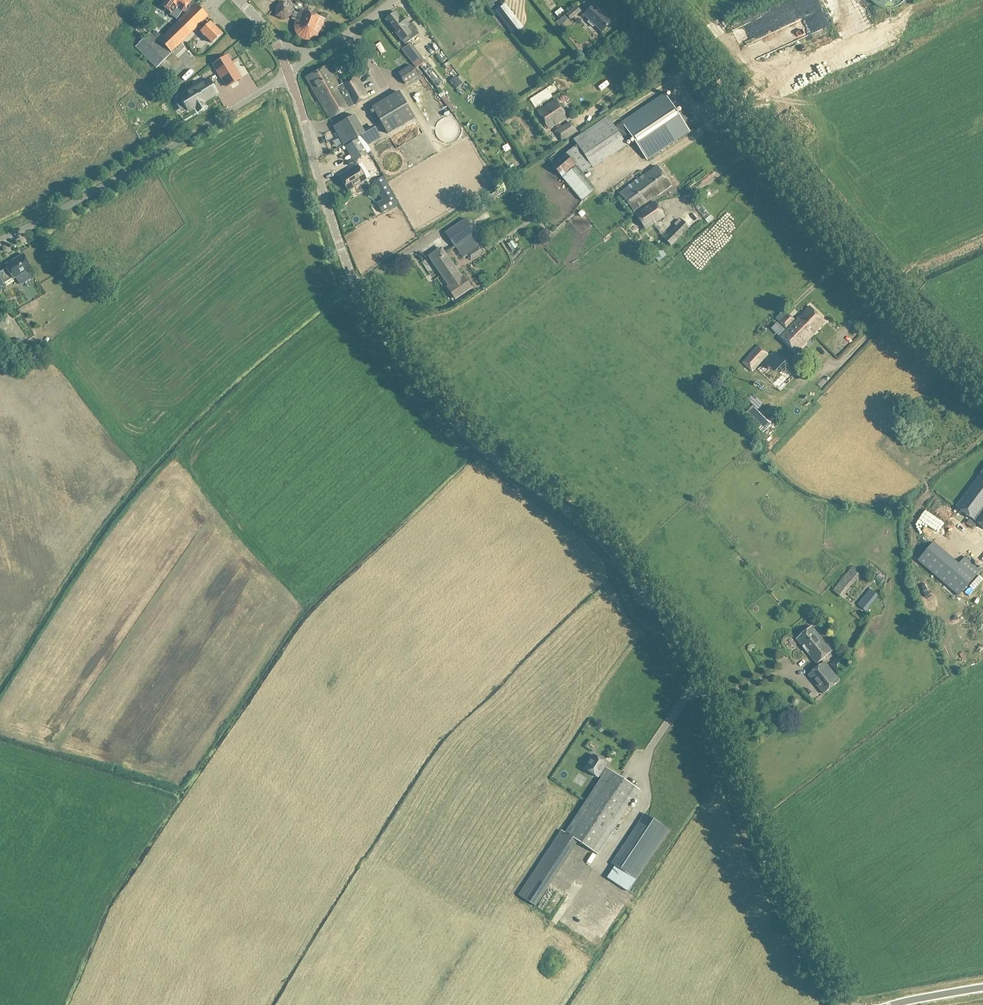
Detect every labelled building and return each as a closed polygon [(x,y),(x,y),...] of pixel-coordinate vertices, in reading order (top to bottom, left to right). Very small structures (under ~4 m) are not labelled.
[(161,6),(172,14),(177,7),(183,11),(186,14),(195,5),(191,1),(190,0),(165,0),(161,6)] [(825,25),(825,23),(817,9),(811,9),(811,0),(801,0),(792,5),(795,10),(795,16),(787,16),(787,11),(786,9),(782,9),(775,12),(775,21),(770,12),(767,12),(767,15),(772,25),(778,25),(777,31),(787,32),(788,23),(791,29),(795,28),(794,31),(797,36),(805,36),(825,25)] [(843,16),(837,0),(831,0),(830,0),(823,0),(831,21),(843,16)] [(195,5),(186,14),(178,21),(190,33),(198,26),(202,30),(200,32),(211,43),(221,33),(210,22),(209,23),(204,19),(208,16),(196,4),(195,5)] [(593,4),(583,15),(588,20),(587,21),(593,27),(594,25),(601,32),(611,21),(593,4)] [(507,6),(496,15),(512,34),(523,25),(507,6)] [(561,26),(569,19),(570,20),(581,11),(576,6),(565,15),(557,21),(561,26)] [(301,37),(305,39),(309,39),(314,37),(317,34),(319,30),(323,20),(325,21),(328,14),(322,12),(319,18),(301,10),(299,14),(294,12),(291,19),(296,21),(295,25),(295,30),(297,34),(301,37)] [(395,12),(385,19),(401,40),(404,44),(418,34),(410,23),(408,25),(400,15),(399,17),(395,12)] [(171,52),(190,33),(178,21),(159,40),(171,52)] [(785,50),(774,52),(775,64),(787,62),(785,50)] [(213,64),(226,86),(240,77),(230,62),(226,64),(222,59),(213,64)] [(425,62),(421,66),(435,83),(439,80),(425,62)] [(306,77),(330,118),(368,96),(356,76),(338,86),(326,65),(306,77)] [(417,76),(410,65),(397,73),(404,84),(417,76)] [(421,78),(414,80),(417,90),(425,87),(421,78)] [(181,99),(179,101),(184,109),(186,108),(188,111),(217,94),(208,79),(179,96),(181,99)] [(547,87),(529,99),(535,108),(539,105),(541,108),(537,111),(548,128),(566,116),(555,99),(544,107),(541,103),(552,96),(547,87)] [(399,91),(393,95),(372,107),(388,134),(415,118),(399,91)] [(621,122),(627,131),(632,138),(647,160),(689,131),(664,93),(621,122)] [(364,131),(355,115),(333,127),(343,145),(361,135),(362,136),(367,146),(381,138),(373,125),(364,131)] [(627,131),(621,122),(614,127),(607,117),(573,139),(576,144),(565,153),(575,166),(574,167),(579,174),(591,166),(592,168),(626,145),(624,143),(632,138),(627,131)] [(576,132),(570,121),(555,130),(562,141),(576,132)] [(362,136),(345,147),(354,161),(371,151),(367,146),(362,136)] [(503,151),(509,149),(506,143),(500,145),(503,151)] [(335,156),(345,152),(342,148),(333,152),(335,156)] [(565,153),(551,165),(561,177),(582,200),(593,190),(579,174),(574,167),(575,166),(565,153)] [(357,165),(339,176),(347,190),(365,179),(361,172),(365,170),(361,163),(357,165)] [(656,166),(638,179),(652,198),(670,185),(656,166)] [(382,177),(376,180),(389,201),(379,207),(382,213),(397,204),(382,177)] [(652,198),(638,179),(632,183),(619,193),(633,210),(652,198)] [(764,189),(772,200),(777,196),(768,186),(764,189)] [(710,187),(704,192),(707,197),(714,191),(710,187)] [(704,192),(698,197),(702,202),(708,197),(704,192)] [(635,215),(645,229),(664,216),(654,202),(635,215)] [(701,203),(695,207),(705,219),(710,215),(701,203)] [(456,247),(462,257),(482,243),(465,219),(444,232),(455,248),(456,247)] [(682,220),(663,238),(671,246),(689,227),(682,220)] [(658,247),(651,253),(659,262),(666,255),(658,247)] [(438,250),(429,256),(433,263),(449,286),(447,287),(455,299),(471,288),(463,276),(461,277),(446,254),(442,257),(438,250)] [(6,287),(4,283),(12,278),(31,268),(23,254),(4,265),(6,268),(0,272),(0,289),(6,287)] [(430,282),(435,292),(440,289),(435,279),(430,282)] [(810,306),(794,323),(802,331),(806,327),(813,333),(825,321),(810,306)] [(785,328),(794,319),(787,312),(778,322),(785,328)] [(780,337),(783,339),(793,349),(796,352),(813,333),(806,327),(802,331),(794,323),(787,330),(780,337)] [(26,349),(19,338),(10,343),(17,354),(26,349)] [(769,355),(758,345),(742,363),(752,372),(769,355)] [(757,369),(780,391),(797,374),(774,352),(757,369)] [(956,507),(982,527),(982,470),(956,507)] [(945,577),(956,565),(931,544),(921,556),(945,577)] [(852,568),(833,590),(842,598),(860,575),(852,568)] [(878,595),(869,589),(857,604),(866,611),(878,595)] [(796,639),(816,664),(833,650),(832,648),(830,649),(812,626),(796,639)] [(841,652),(829,663),(838,673),(850,662),(841,652)] [(824,661),(808,675),(823,694),(839,680),(824,661)] [(583,759),(574,772),(585,780),(595,786),(596,785),(609,794),(619,779),(620,777),(607,768),(607,769),(604,767),(606,763),(604,761),(593,754),(588,762),(583,759)] [(595,786),(565,833),(577,841),(597,854),(639,790),(620,777),(619,779),(609,794),(596,785),(595,786)] [(633,830),(611,864),(614,866),(635,880),(669,830),(648,816),(644,813),(633,830)] [(615,917),(621,907),(616,903),(609,914),(615,917)] [(571,912),(563,916),(566,923),(574,919),(571,912)]
